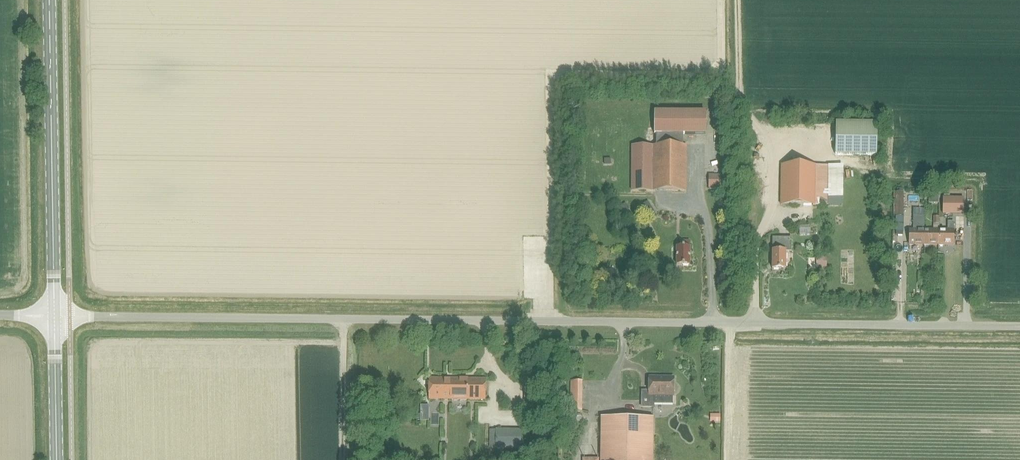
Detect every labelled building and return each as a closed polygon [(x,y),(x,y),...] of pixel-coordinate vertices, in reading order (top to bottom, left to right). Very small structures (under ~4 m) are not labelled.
[(686,191),(686,161),(686,147),(683,147),(682,135),(704,135),(704,113),(654,113),(654,134),(656,135),(656,147),(632,147),(632,191),(686,191)] [(835,124),(835,155),(876,156),(877,125),(835,124)] [(843,166),(816,166),(781,165),(780,205),(843,206),(843,166)] [(721,190),(721,175),(708,175),(708,190),(721,190)] [(923,245),(924,229),(924,216),(913,216),(912,229),(909,229),(908,245),(923,245)] [(933,230),(924,229),(923,245),(938,245),(938,230),(939,230),(939,217),(933,217),(933,230)] [(938,230),(938,245),(953,245),(953,230),(954,217),(948,217),(948,230),(939,230),(938,230)] [(782,251),(782,245),(782,237),(772,237),(772,251),(772,269),(785,269),(785,251),(782,251)] [(690,265),(690,241),(680,241),(680,247),(677,247),(676,265),(690,265)] [(649,391),(642,391),(642,407),(654,407),(654,403),(673,403),(673,395),(674,395),(674,378),(649,378),(649,391)] [(485,400),(485,380),(429,379),(429,399),(485,400)] [(570,411),(575,411),(582,411),(582,381),(575,380),(570,380),(570,411)] [(709,417),(710,425),(720,425),(720,416),(709,417)] [(601,459),(653,459),(654,417),(601,417),(601,459)] [(495,430),(494,448),(520,449),(520,430),(495,430)]
